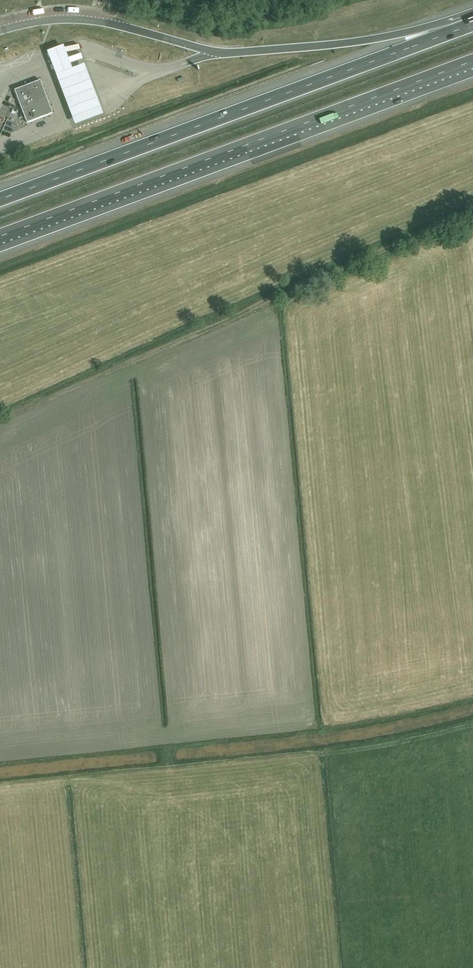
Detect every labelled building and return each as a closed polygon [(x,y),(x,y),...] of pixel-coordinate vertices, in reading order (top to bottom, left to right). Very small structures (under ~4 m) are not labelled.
[(465,11),(466,17),(472,16),(472,9),(465,11)] [(65,43),(49,49),(76,122),(105,111),(85,60),(73,65),(65,43)] [(40,79),(15,89),(27,122),(52,112),(40,79)]
